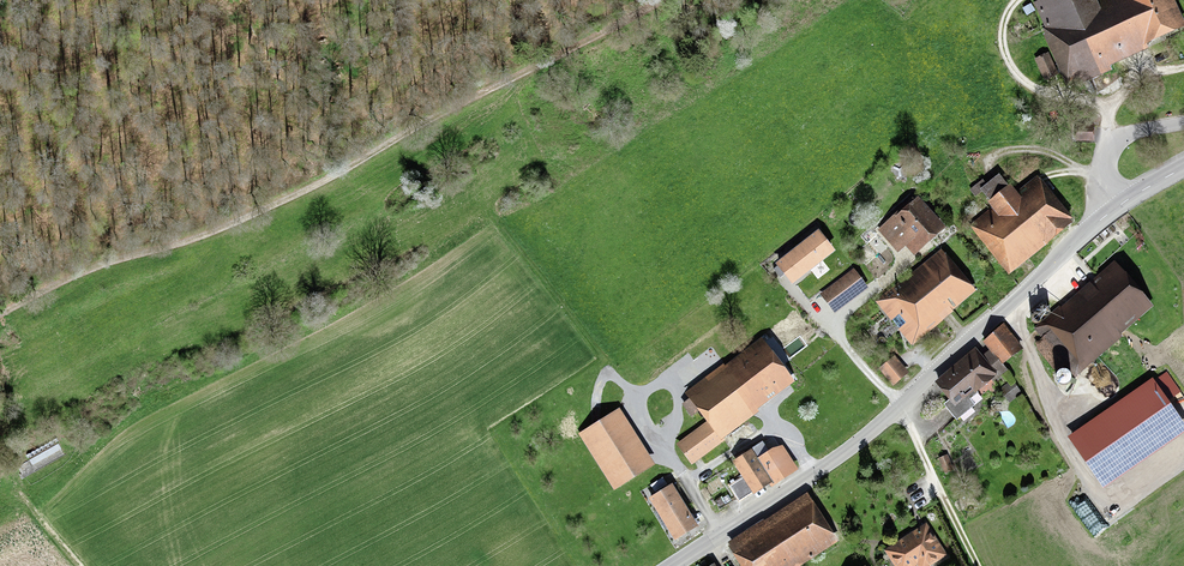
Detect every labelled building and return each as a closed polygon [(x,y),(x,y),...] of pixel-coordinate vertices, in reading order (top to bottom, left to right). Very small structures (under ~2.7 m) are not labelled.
[(1042,31),(1070,90),(1112,71),(1110,67),(1149,50),(1147,46),(1183,29),(1183,22),(1174,0),(1103,0),(1098,2),(1097,0),(1040,0),(1033,3),(1045,29),(1042,31)] [(1058,75),(1048,54),(1036,60),(1045,80),(1058,75)] [(1044,110),(1035,112),(1039,129),(1048,127),(1044,110)] [(1076,125),(1075,142),(1095,142),(1095,125),(1076,125)] [(970,226),(1009,275),(1073,225),(1071,222),(1073,220),(1038,177),(1017,194),(1010,186),(1009,187),(999,175),(987,185),(983,180),(970,190),(976,197),(982,193),(990,203),(987,204),(991,209),(970,226)] [(914,257),(947,229),(919,198),(896,217),(895,216),(878,230),(898,254),(906,247),(914,257)] [(792,287),(836,253),(819,231),(775,265),(792,287)] [(876,304),(912,347),(954,313),(953,311),(976,292),(941,250),(876,304)] [(1153,307),(1114,262),(1060,309),(1058,307),(1041,322),(1050,331),(1033,346),(1057,374),(1065,367),(1075,378),(1123,337),(1121,334),(1153,307)] [(835,315),(869,289),(854,269),(820,295),(835,315)] [(1043,307),(1041,308),(1040,310),(1039,311),(1040,313),(1040,315),(1042,316),(1044,317),(1045,317),(1047,316),(1049,315),(1050,313),(1050,312),(1049,310),(1048,308),(1047,307),(1045,307),(1043,307)] [(1031,321),(1032,323),(1034,324),(1035,324),(1037,324),(1039,324),(1040,322),(1041,320),(1041,318),(1041,317),(1039,315),(1038,314),(1036,314),(1034,314),(1032,316),(1031,317),(1031,319),(1031,321)] [(990,351),(1003,367),(1024,349),(1004,325),(983,343),(990,351)] [(725,364),(684,394),(705,423),(676,445),(692,466),(726,441),(724,439),(760,412),(758,410),(795,383),(762,339),(726,366),(725,364)] [(791,350),(784,340),(772,349),(779,359),(791,350)] [(943,405),(957,422),(961,419),(966,424),(978,414),(973,408),(976,406),(973,403),(981,397),(979,394),(993,382),(993,383),(1007,371),(1003,367),(990,351),(982,357),(976,349),(933,384),(948,401),(943,405)] [(910,374),(897,357),(880,370),(893,387),(910,374)] [(1061,371),(1059,373),(1057,375),(1056,377),(1056,380),(1057,383),(1059,385),(1062,386),(1065,386),(1067,385),(1070,383),(1071,381),(1071,378),(1071,375),(1069,373),(1067,371),(1064,371),(1061,371)] [(1183,436),(1183,425),(1168,402),(1182,392),(1167,372),(1154,381),(1153,379),(1067,438),(1104,491),(1183,436)] [(1010,404),(1023,393),(1012,380),(999,390),(1010,404)] [(656,467),(620,409),(579,435),(615,492),(656,467)] [(15,469),(22,480),(66,454),(59,442),(15,469)] [(774,485),(770,487),(772,489),(799,472),(782,445),(770,453),(763,443),(751,450),(774,485)] [(26,456),(27,458),(44,450),(42,447),(26,456)] [(754,497),(770,487),(774,485),(751,450),(745,454),(744,452),(735,458),(736,460),(732,463),(742,479),(730,487),(739,501),(751,493),(754,497)] [(953,469),(948,455),(939,458),(944,472),(953,469)] [(663,478),(640,492),(649,506),(651,505),(656,512),(654,513),(664,531),(666,530),(675,543),(699,529),(696,525),(699,524),(693,514),(691,515),(673,485),(669,488),(663,478)] [(726,545),(740,565),(804,565),(839,543),(808,495),(765,522),(764,520),(726,545)] [(927,524),(884,551),(894,565),(933,565),(948,556),(927,524)]
